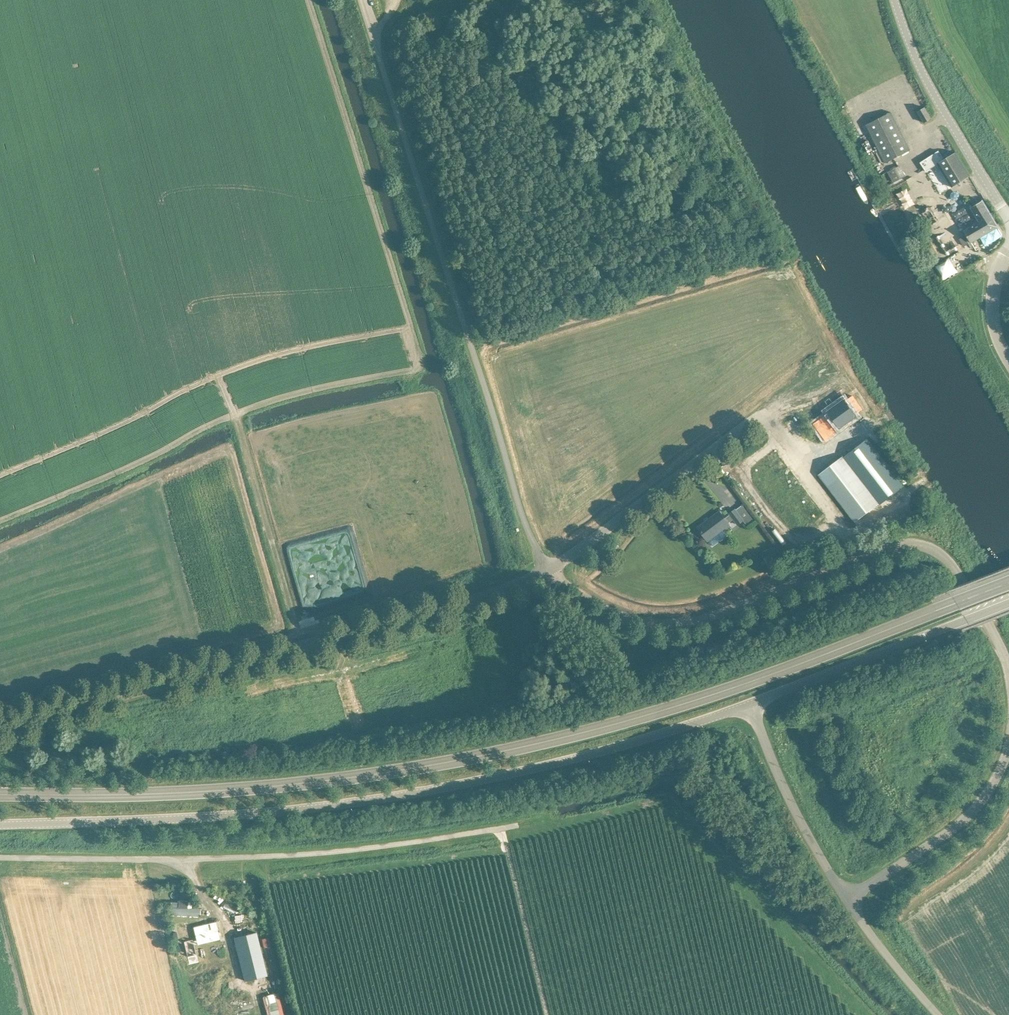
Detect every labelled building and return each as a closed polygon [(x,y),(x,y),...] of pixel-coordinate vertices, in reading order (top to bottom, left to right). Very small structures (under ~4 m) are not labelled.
[(853,111),(860,106),(858,102),(850,106),(853,111)] [(849,106),(844,108),(851,125),(856,123),(849,106)] [(918,112),(925,123),(931,119),(924,108),(918,112)] [(891,112),(882,117),(866,125),(885,163),(910,151),(891,112)] [(955,152),(944,160),(938,151),(920,162),(925,171),(937,164),(952,188),(970,176),(955,152)] [(899,166),(888,172),(893,183),(905,177),(899,166)] [(934,191),(941,189),(939,182),(932,184),(934,191)] [(977,222),(964,231),(964,232),(966,235),(971,243),(998,227),(983,200),(974,205),(971,207),(980,222),(977,223),(977,222)] [(948,273),(938,272),(937,285),(947,286),(948,273)] [(829,413),(814,424),(825,439),(841,429),(840,428),(856,416),(855,415),(861,410),(852,397),(845,402),(844,400),(828,412),(829,413)] [(843,456),(818,475),(849,514),(855,522),(879,504),(880,505),(904,486),(867,439),(843,457),(843,456)] [(725,519),(720,512),(698,528),(708,541),(729,525),(728,524),(734,519),(738,524),(744,520),(748,524),(754,520),(743,505),(738,510),(737,509),(730,514),(730,515),(725,519)] [(771,556),(764,559),(766,564),(773,561),(771,556)] [(203,938),(201,931),(199,921),(176,927),(180,946),(191,944),(190,941),(203,938)] [(250,933),(258,967),(274,963),(266,930),(250,933)] [(211,934),(205,939),(210,944),(215,938),(211,934)] [(220,974),(230,972),(249,967),(241,936),(212,943),(220,974)]
